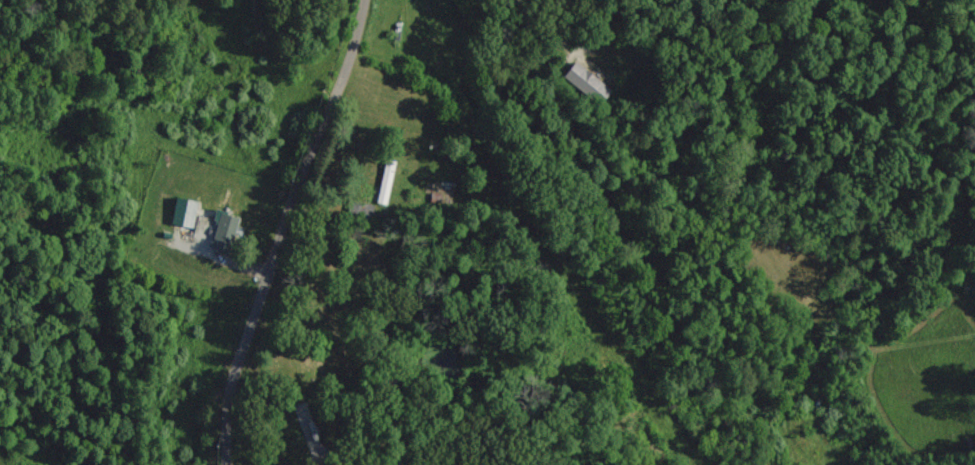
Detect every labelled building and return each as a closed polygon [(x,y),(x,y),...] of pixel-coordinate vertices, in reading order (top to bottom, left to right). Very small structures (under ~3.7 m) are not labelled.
[(609,91),(575,61),(562,76),(597,105),(609,91)] [(391,160),(381,158),(376,203),(386,204),(391,160)] [(192,226),(195,200),(173,197),(170,223),(192,226)] [(209,246),(227,251),(237,217),(213,210),(211,218),(216,220),(209,246)]
